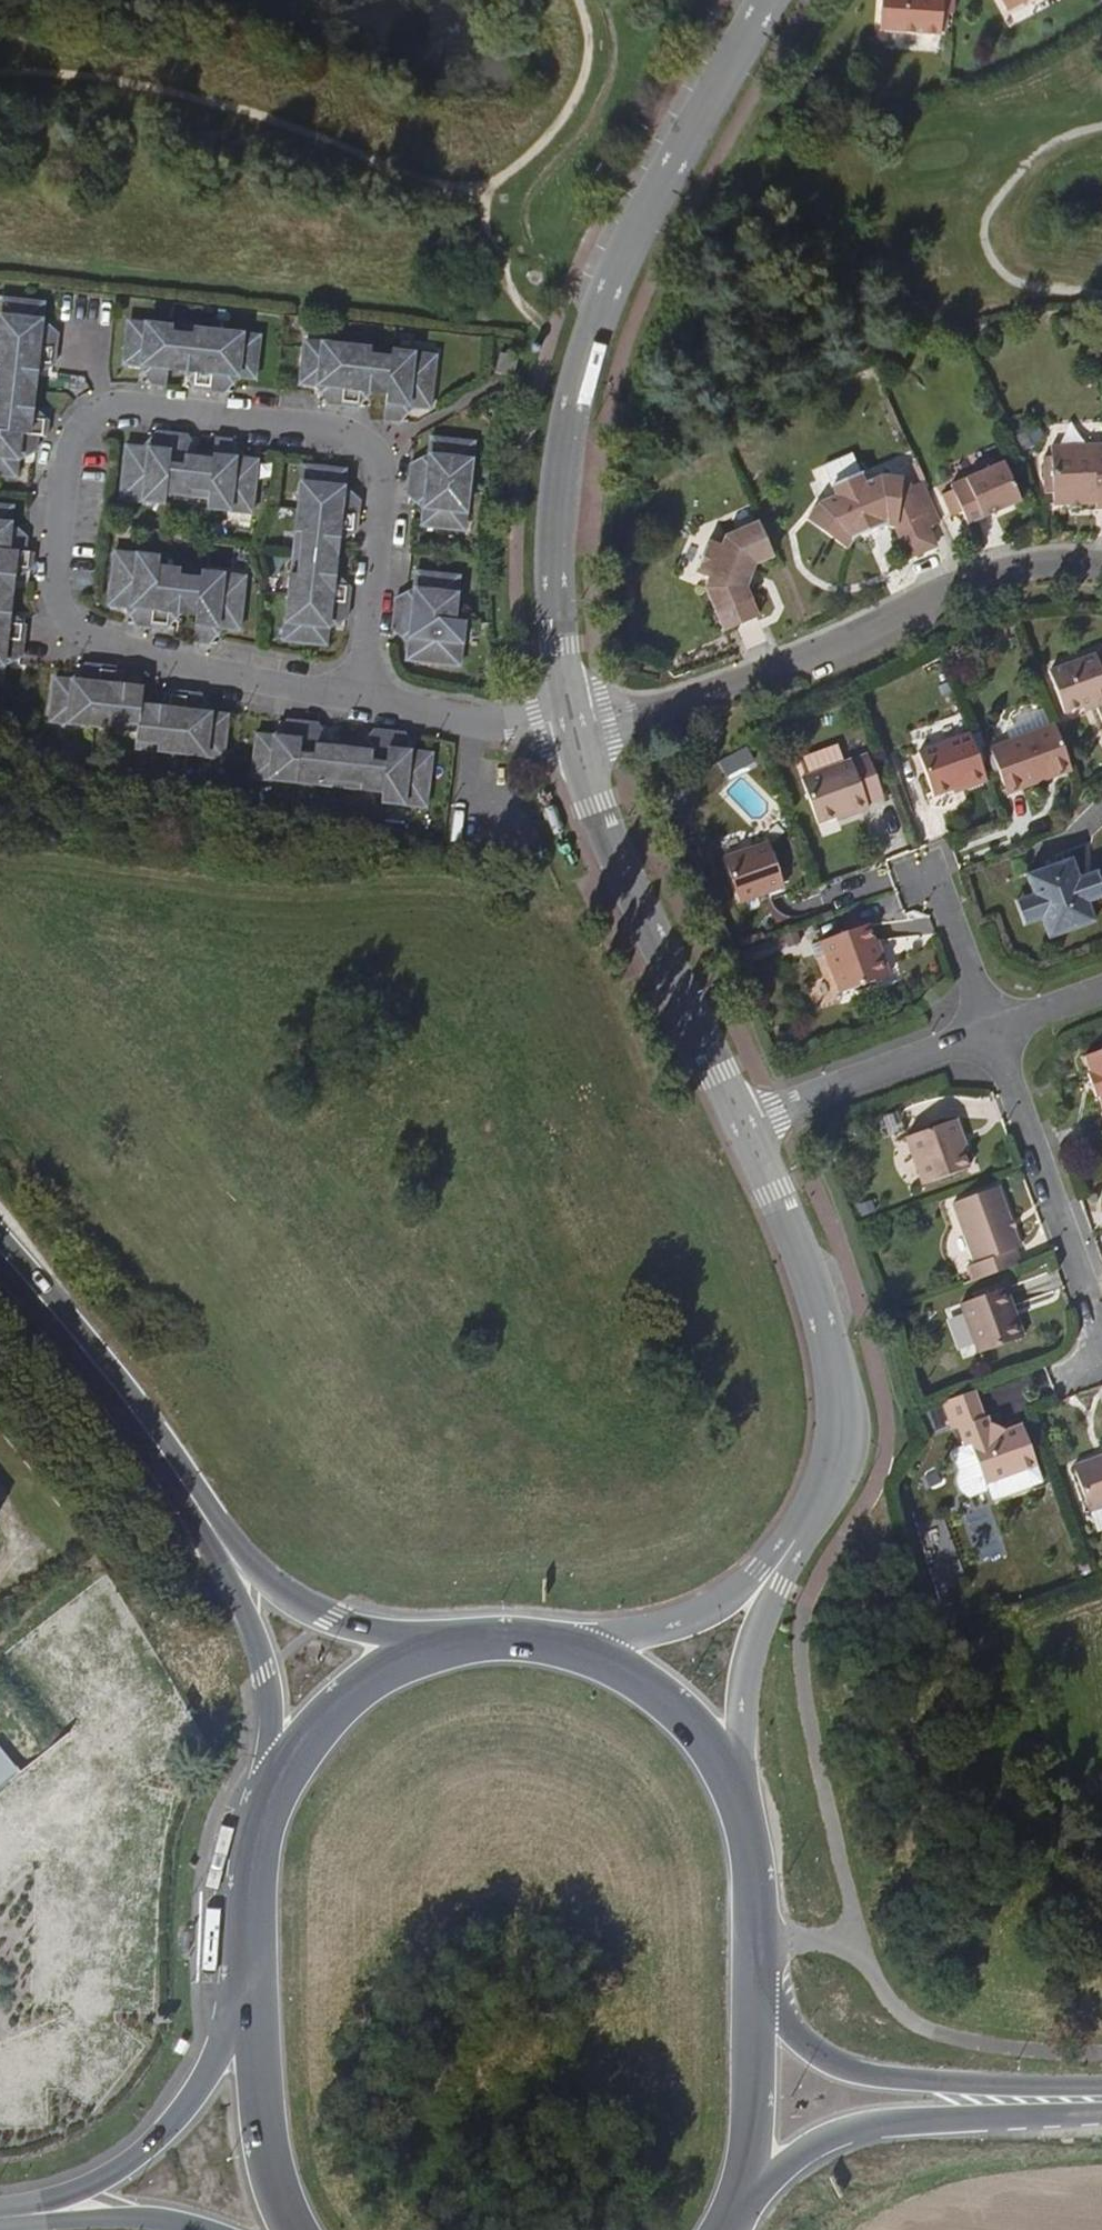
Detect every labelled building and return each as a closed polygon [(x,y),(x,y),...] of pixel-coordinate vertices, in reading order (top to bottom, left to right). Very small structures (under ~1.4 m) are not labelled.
[(955,0),(882,0),(881,30),(940,33),(940,30),(941,13),(948,14),(954,14),(955,0)] [(1006,8),(1022,0),(1001,0),(1006,8)] [(948,31),(948,14),(941,13),(940,30),(948,31)] [(38,319),(38,318),(40,301),(4,297),(2,319),(0,318),(0,342),(52,348),(54,332),(31,329),(32,319),(38,319)] [(31,329),(54,332),(38,318),(38,319),(32,319),(31,329)] [(122,327),(144,330),(145,322),(123,319),(122,327)] [(135,365),(136,365),(137,358),(148,360),(145,384),(161,385),(163,369),(167,332),(168,325),(145,322),(144,330),(122,327),(118,363),(135,365)] [(189,327),(168,325),(167,332),(188,334),(189,327)] [(205,391),(212,330),(189,327),(188,334),(167,332),(163,369),(178,370),(182,371),(182,364),(191,366),(189,389),(205,391)] [(234,370),(233,376),(234,376),(251,378),(255,342),(234,340),(235,333),(212,330),(205,391),(221,393),(223,369),(234,370)] [(235,333),(234,340),(255,342),(257,335),(235,333)] [(300,347),(321,350),(322,343),(300,341),(300,347)] [(0,342),(0,386),(30,390),(32,375),(32,371),(26,370),(27,361),(50,364),(52,348),(0,342)] [(313,385),(314,385),(314,380),(325,380),(322,404),(338,406),(345,345),(322,343),(321,350),(300,347),(296,383),(313,385)] [(368,347),(345,345),(338,406),(354,408),(357,384),(366,386),(365,392),(369,392),(384,394),(388,357),(367,355),(368,347)] [(388,357),(389,350),(368,347),(367,355),(388,357)] [(410,352),(389,350),(388,357),(409,359),(410,352)] [(434,355),(410,352),(409,359),(388,357),(384,394),(381,420),(398,422),(400,399),(411,401),(410,406),(428,408),(434,355)] [(497,353),(491,372),(509,378),(515,358),(497,353)] [(135,365),(145,384),(148,360),(137,358),(136,365),(135,365)] [(50,364),(27,361),(26,370),(32,371),(32,375),(50,364)] [(189,389),(191,366),(182,364),(182,371),(178,370),(189,389)] [(223,369),(221,393),(234,376),(233,376),(234,370),(223,369)] [(313,385),(322,404),(325,380),(314,380),(314,385),(313,385)] [(366,386),(357,384),(354,408),(369,392),(365,392),(366,386)] [(33,435),(42,436),(44,420),(20,417),(22,408),(28,409),(28,405),(30,390),(0,386),(0,431),(33,435)] [(410,406),(411,401),(400,399),(398,422),(411,407),(410,406)] [(22,408),(20,417),(44,420),(28,405),(28,409),(22,408)] [(12,459),(6,458),(8,448),(31,451),(33,435),(0,431),(0,476),(10,477),(12,460),(12,459)] [(115,498),(139,500),(139,493),(161,496),(161,493),(168,432),(151,431),(149,453),(138,452),(139,446),(138,446),(121,444),(115,498)] [(139,446),(138,452),(149,453),(151,431),(138,446),(139,446)] [(193,453),(192,453),(191,456),(181,455),(183,434),(168,432),(161,493),(184,496),(184,488),(205,491),(209,454),(193,453)] [(193,453),(183,434),(181,455),(191,456),(192,453),(193,453)] [(225,503),(225,510),(248,513),(254,459),(237,457),(236,457),(236,463),(225,462),(228,439),(211,437),(209,454),(205,491),(205,498),(204,501),(225,503)] [(425,454),(425,455),(431,455),(430,466),(406,464),(405,479),(466,486),(468,462),(461,462),(463,441),(427,437),(425,454)] [(225,462),(236,463),(236,457),(237,457),(228,439),(225,462)] [(463,441),(461,462),(468,462),(470,441),(463,441)] [(1048,448),(1051,507),(1093,504),(1094,511),(1101,511),(1101,445),(1048,448)] [(12,460),(31,451),(8,448),(6,458),(12,459),(12,460)] [(425,454),(406,464),(430,466),(431,455),(425,455),(425,454)] [(296,486),(303,486),(306,465),(299,464),(296,486)] [(1016,503),(1000,464),(947,487),(964,525),(1016,503)] [(333,487),(340,487),(340,486),(342,469),(306,465),(303,486),(296,486),(293,509),(354,516),(356,500),(332,497),(333,487)] [(933,550),(907,489),(892,495),(884,492),(877,477),(861,483),(856,475),(828,487),(830,496),(814,503),(825,528),(821,534),(841,549),(853,533),(852,527),(872,518),(875,524),(891,526),(906,561),(933,550)] [(903,480),(877,477),(884,492),(892,495),(907,489),(903,480)] [(426,508),(420,508),(420,509),(418,526),(454,530),(456,509),(463,509),(466,486),(405,479),(403,495),(427,498),(426,508)] [(332,497),(356,500),(340,486),(340,487),(333,487),(332,497)] [(205,491),(184,488),(184,496),(205,498),(205,491)] [(139,500),(160,503),(161,496),(139,493),(139,500)] [(427,498),(403,495),(420,509),(420,508),(426,508),(427,498)] [(204,501),(204,508),(225,510),(225,503),(204,501)] [(0,521),(6,522),(6,521),(8,504),(0,503),(0,521)] [(802,519),(821,534),(825,528),(814,503),(802,519)] [(354,516),(293,509),(291,531),(298,532),(296,553),(332,557),(334,542),(334,539),(328,538),(329,529),(352,531),(354,516)] [(463,509),(456,509),(454,530),(461,531),(463,509)] [(853,533),(875,524),(872,518),(852,527),(853,533)] [(23,534),(6,521),(6,522),(0,521),(0,532),(23,534)] [(770,559),(754,523),(721,538),(717,548),(704,545),(694,572),(706,577),(701,588),(719,632),(754,617),(740,582),(745,569),(770,559)] [(352,531),(329,529),(328,538),(334,539),(334,542),(352,531)] [(291,531),(288,552),(296,553),(298,532),(291,531)] [(21,550),(23,534),(0,532),(0,548),(21,550)] [(0,548),(0,593),(7,593),(9,578),(9,574),(3,574),(4,564),(27,567),(29,551),(21,550),(0,548)] [(133,561),(134,554),(110,550),(103,604),(120,607),(121,607),(122,600),(132,602),(130,625),(146,627),(154,566),(154,564),(133,561)] [(296,553),(288,552),(286,574),(293,575),(296,553)] [(286,574),(283,596),(344,603),(346,587),(323,585),(324,576),(330,577),(330,572),(332,557),(296,553),(293,575),(286,574)] [(154,564),(155,556),(134,554),(133,561),(154,564)] [(27,567),(4,564),(3,574),(9,574),(9,578),(27,567)] [(176,569),(154,566),(146,627),(162,629),(165,605),(174,606),(173,613),(177,613),(192,615),(197,579),(175,576),(176,569)] [(197,579),(197,572),(176,569),(175,576),(197,579)] [(410,588),(410,589),(416,590),(415,600),(391,598),(389,614),(450,621),(453,598),(446,597),(448,575),(412,571),(410,588)] [(219,574),(197,572),(197,579),(218,582),(219,574)] [(324,576),(323,585),(346,587),(330,572),(330,577),(324,576)] [(242,577),(219,574),(218,582),(197,579),(192,615),(188,642),(205,644),(208,621),(218,623),(217,628),(219,629),(236,631),(242,577)] [(448,575),(446,597),(453,598),(455,576),(448,575)] [(410,588),(391,598),(415,600),(416,590),(410,589),(410,588)] [(323,629),(323,628),(317,627),(319,617),(342,620),(344,603),(283,596),(281,620),(288,620),(286,642),(321,646),(323,629)] [(132,602),(122,600),(121,607),(120,607),(130,625),(132,602)] [(174,606),(165,605),(162,629),(177,613),(173,613),(174,606)] [(21,623),(6,608),(5,612),(0,611),(0,621),(21,623)] [(454,667),(457,643),(450,643),(453,621),(450,621),(389,614),(388,630),(410,632),(409,643),(403,642),(403,643),(401,661),(454,667)] [(323,629),(342,620),(319,617),(317,627),(323,628),(323,629)] [(286,642),(288,620),(281,620),(278,641),(286,642)] [(19,639),(21,623),(0,621),(0,637),(19,639)] [(217,628),(218,623),(208,621),(205,644),(219,629),(217,628)] [(457,643),(460,622),(453,621),(450,643),(457,643)] [(403,642),(409,643),(410,632),(388,630),(403,643),(403,642)] [(17,655),(19,639),(0,637),(0,653),(17,655)] [(17,655),(0,653),(0,664),(17,655)] [(1085,708),(1097,702),(1099,708),(1101,707),(1101,656),(1053,674),(1069,714),(1085,708)] [(67,722),(89,725),(96,665),(81,663),(78,686),(69,685),(70,679),(66,678),(51,676),(46,713),(68,715),(67,722)] [(69,685),(78,686),(81,663),(66,678),(70,679),(69,685)] [(96,665),(89,725),(112,728),(113,721),(134,723),(136,704),(138,687),(123,685),(119,685),(119,691),(110,689),(113,666),(96,665)] [(113,666),(110,689),(119,691),(119,685),(123,685),(113,666)] [(153,750),(175,752),(182,692),(166,690),(163,713),(154,712),(155,706),(151,705),(136,704),(134,723),(133,730),(132,740),(153,743),(153,750)] [(154,712),(163,713),(166,690),(151,705),(155,706),(154,712)] [(208,712),(207,712),(206,719),(195,717),(198,694),(182,692),(175,752),(198,755),(199,748),(220,750),(225,714),(208,712)] [(208,712),(198,694),(195,717),(206,719),(207,712),(208,712)] [(1087,713),(1099,708),(1097,702),(1085,708),(1087,713)] [(46,713),(46,720),(67,722),(68,715),(46,713)] [(268,742),(269,736),(268,736),(251,734),(247,770),(268,772),(268,779),(290,782),(297,721),(282,719),(279,743),(268,742)] [(279,743),(282,719),(268,736),(269,736),(268,742),(279,743)] [(112,728),(133,730),(134,723),(113,721),(112,728)] [(322,741),(321,741),(321,745),(311,744),(313,723),(297,721),(290,782),(313,784),(314,777),(335,780),(339,743),(322,741)] [(322,741),(313,723),(311,744),(321,745),(321,741),(322,741)] [(356,749),(357,745),(356,745),(339,743),(335,780),(356,782),(355,789),(378,792),(385,731),(369,729),(366,751),(356,749)] [(366,751),(369,729),(356,745),(357,745),(356,749),(366,751)] [(1075,771),(1060,730),(993,754),(1010,798),(1046,784),(1046,782),(1075,771)] [(399,797),(398,804),(421,807),(428,752),(411,751),(410,750),(409,757),(398,755),(401,733),(385,731),(378,792),(377,794),(399,797)] [(398,755),(409,757),(410,750),(411,751),(401,733),(398,755)] [(987,779),(971,736),(918,754),(934,798),(987,779)] [(132,740),(131,747),(153,750),(153,743),(132,740)] [(837,747),(799,762),(806,780),(802,781),(818,827),(847,816),(848,820),(868,812),(866,806),(883,799),(868,757),(844,766),(837,747)] [(220,750),(199,748),(198,755),(220,757),(220,750)] [(268,779),(268,772),(247,770),(246,777),(268,779)] [(335,780),(314,777),(313,784),(334,787),(335,780)] [(355,789),(356,782),(335,780),(334,787),(355,789)] [(377,794),(377,802),(398,804),(399,797),(377,794)] [(787,891),(771,848),(728,865),(743,907),(787,891)] [(1029,878),(1036,898),(1045,922),(1053,941),(1097,926),(1089,905),(1081,881),(1074,862),(1029,878)] [(1081,881),(1089,905),(1101,901),(1101,886),(1098,875),(1081,881)] [(1026,928),(1045,922),(1036,898),(1018,904),(1026,928)] [(879,957),(868,927),(821,945),(841,998),(891,978),(882,955),(879,957)] [(1086,1060),(1092,1076),(1087,1078),(1097,1102),(1101,1101),(1101,1104),(1101,1054),(1086,1060)] [(966,1143),(958,1123),(909,1142),(927,1189),(972,1172),(961,1146),(966,1143)] [(974,1285),(1021,1267),(1016,1254),(1022,1252),(998,1192),(955,1209),(976,1269),(969,1271),(974,1285)] [(1007,1312),(1013,1309),(1007,1291),(962,1307),(981,1357),(1025,1340),(1018,1322),(1011,1323),(1007,1312)] [(1018,1322),(1013,1309),(1007,1312),(1011,1323),(1018,1322)] [(988,1494),(985,1486),(1037,1467),(1024,1428),(1005,1435),(998,1438),(991,1434),(990,1428),(988,1420),(984,1421),(974,1394),(943,1404),(953,1432),(959,1430),(966,1449),(971,1447),(978,1468),(966,1473),(959,1477),(956,1486),(959,1494),(966,1498),(975,1499),(988,1494)] [(1005,1435),(990,1428),(991,1434),(998,1438),(1005,1435)] [(1076,1468),(1092,1512),(1101,1509),(1101,1458),(1076,1468)]
